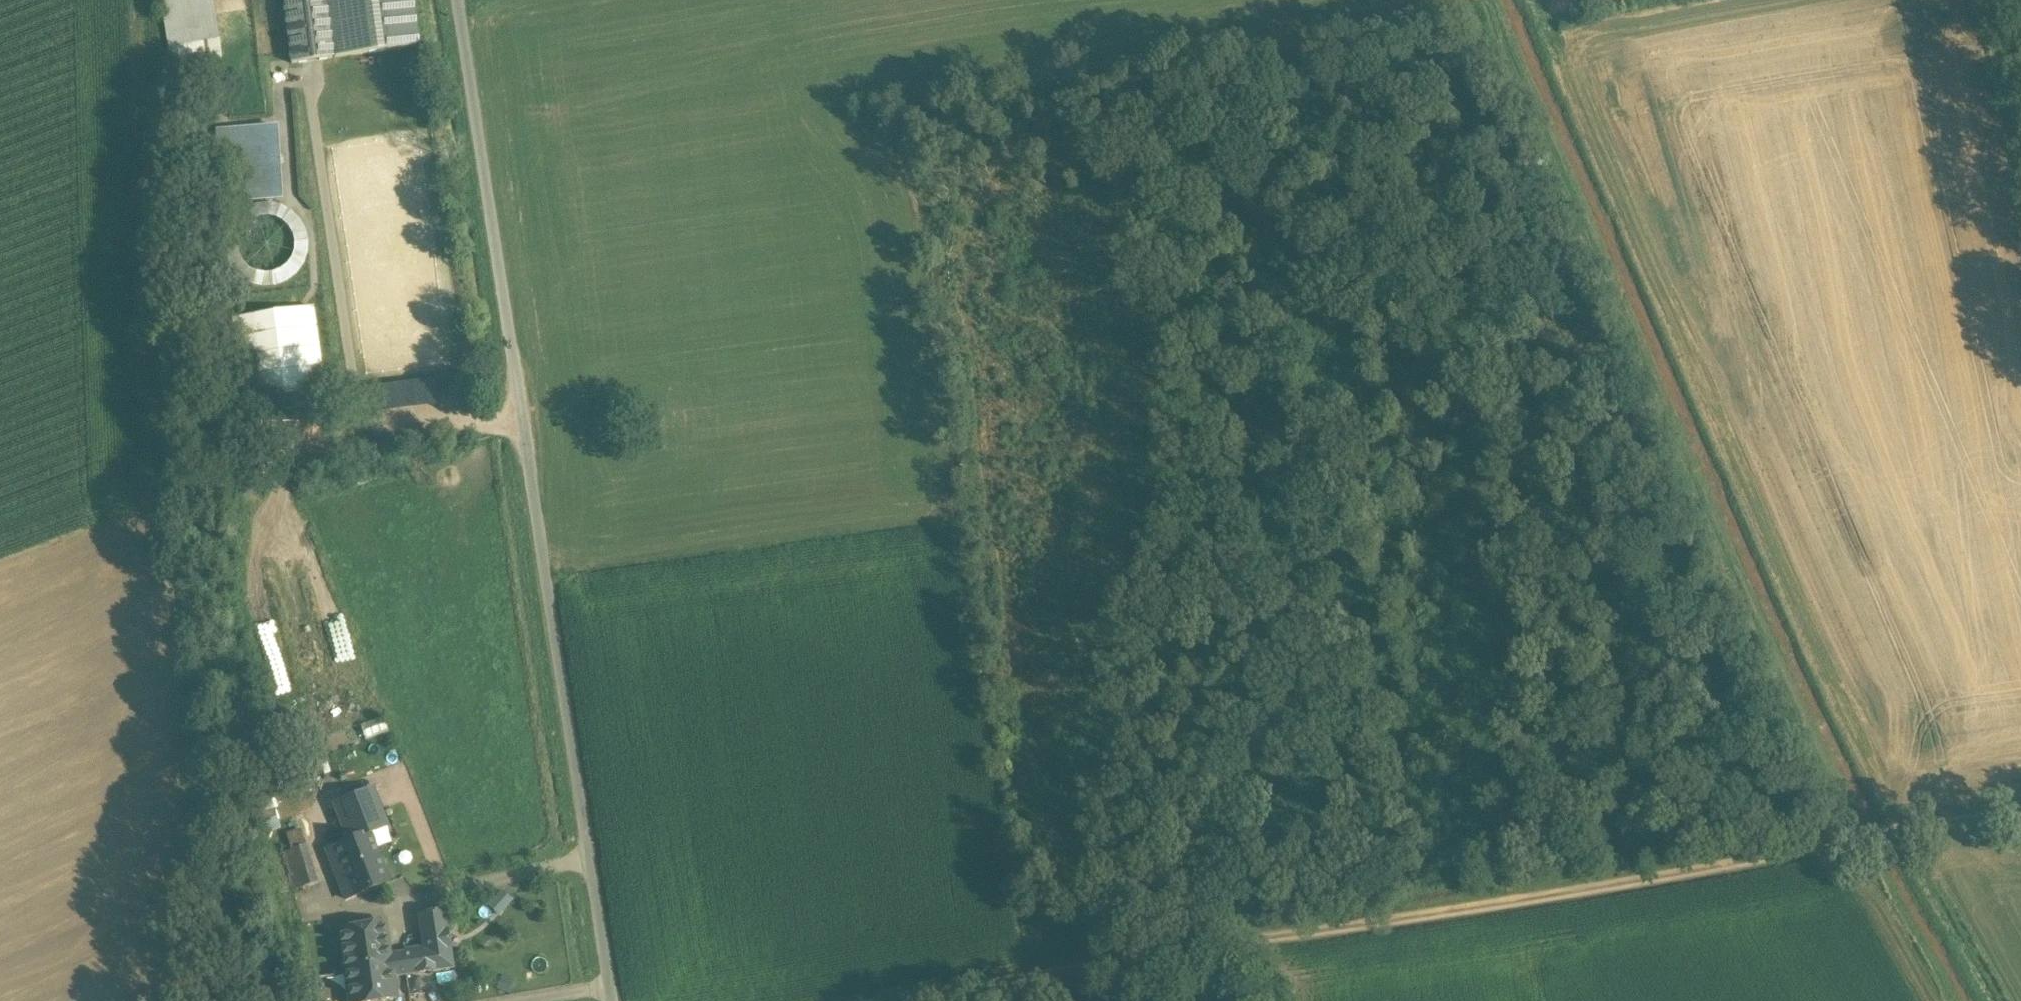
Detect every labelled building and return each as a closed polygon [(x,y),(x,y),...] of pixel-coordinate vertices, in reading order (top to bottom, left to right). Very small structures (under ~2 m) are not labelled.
[(175,85),(224,77),(210,0),(162,0),(175,85)] [(292,63),(419,46),(412,0),(283,0),(292,63)] [(275,127),(216,130),(220,202),(279,198),(275,127)] [(228,260),(233,271),(241,279),(252,285),(263,287),(275,286),(286,282),(295,275),(302,265),(306,254),(307,243),(304,231),(298,221),(290,213),(280,207),(269,205),(257,206),(246,210),(237,217),(230,226),(226,237),(225,249),(228,260)] [(313,307),(234,316),(243,394),(322,385),(313,307)] [(434,377),(364,379),(365,409),(435,406),(434,377)] [(374,789),(333,803),(347,841),(388,826),(374,789)] [(347,841),(327,849),(346,899),(389,882),(388,881),(407,875),(388,826),(347,841)] [(301,833),(286,837),(290,849),(282,852),(294,890),(317,882),(301,833)] [(306,896),(304,897),(302,898),(302,901),(303,904),(304,906),(306,906),(309,905),(310,905),(311,905),(312,904),(312,902),(312,900),(311,898),(310,897),(308,896),(306,896)] [(313,905),(311,905),(310,905),(310,906),(308,906),(307,907),(306,908),(306,910),(306,911),(306,913),(308,914),(309,915),(311,916),(313,915),(314,914),(315,912),(316,910),(315,908),(314,907),(313,905)] [(442,912),(422,915),(427,950),(389,955),(390,962),(392,974),(451,966),(442,912)] [(385,922),(339,928),(345,970),(390,962),(389,955),(385,922)] [(345,970),(349,1000),(371,1000),(396,997),(392,974),(390,962),(345,970)]
